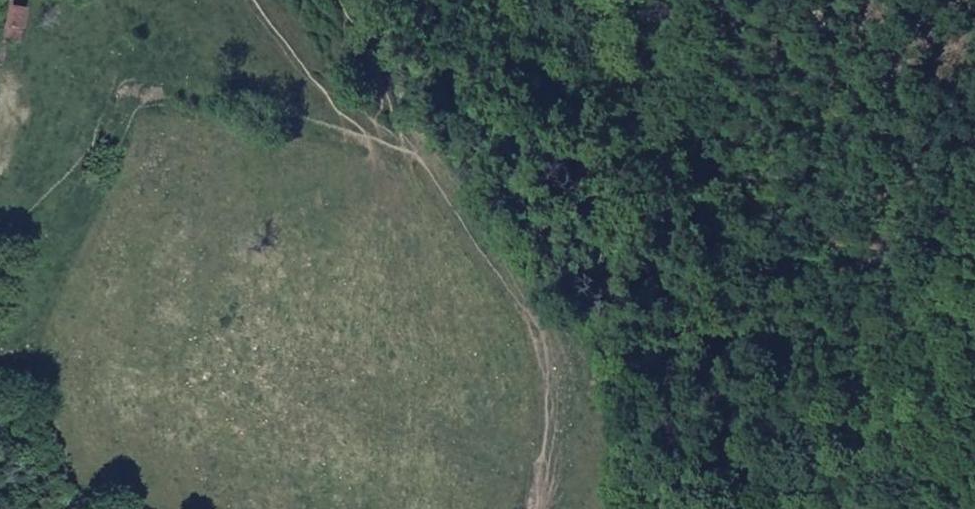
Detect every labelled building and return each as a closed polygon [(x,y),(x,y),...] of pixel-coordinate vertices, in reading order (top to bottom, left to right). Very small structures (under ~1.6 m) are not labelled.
[(16,45),(25,11),(12,7),(5,42),(16,45)]
